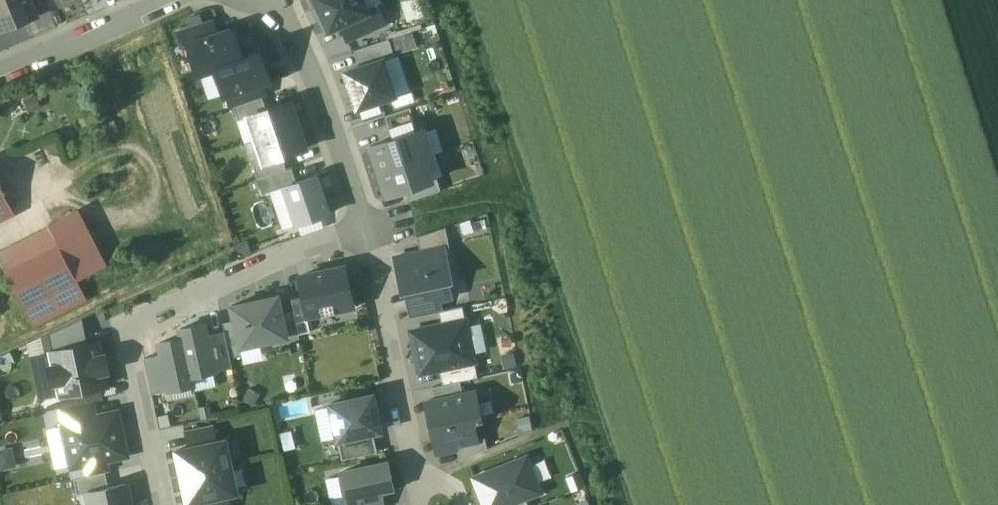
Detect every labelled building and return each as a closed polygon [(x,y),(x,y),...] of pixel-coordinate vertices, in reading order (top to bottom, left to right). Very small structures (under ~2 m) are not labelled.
[(1,28),(1,27),(16,21),(17,23),(35,16),(29,0),(0,0),(0,28),(1,28)] [(364,0),(317,0),(330,30),(342,24),(369,12),(364,0)] [(369,12),(342,24),(349,40),(385,24),(378,8),(369,12)] [(188,43),(216,34),(212,22),(179,33),(184,45),(188,43)] [(188,43),(198,72),(214,67),(242,57),(233,28),(216,34),(188,43)] [(413,30),(391,35),(395,51),(417,45),(413,30)] [(357,50),(361,62),(383,55),(384,58),(396,54),(390,39),(357,50)] [(260,51),(242,57),(214,67),(225,97),(228,96),(262,84),(271,81),(260,51)] [(361,62),(341,69),(355,110),(397,96),(384,58),(383,55),(361,62)] [(262,84),(228,96),(232,107),(234,107),(262,97),(266,96),(262,84)] [(248,116),(266,110),(262,97),(234,107),(238,119),(248,116)] [(248,116),(256,139),(299,125),(291,102),(266,110),(248,116)] [(394,139),(418,131),(411,109),(387,117),(394,139)] [(256,139),(264,163),(282,157),(307,149),(299,125),(256,139)] [(372,146),(380,172),(425,157),(432,155),(423,130),(418,131),(394,139),(372,146)] [(287,169),(282,157),(264,163),(254,166),(258,179),(287,169)] [(380,172),(387,195),(407,189),(433,181),(425,157),(380,172)] [(285,187),(297,183),(292,168),(287,169),(258,179),(263,195),(285,187)] [(297,183),(285,187),(297,224),(329,214),(317,177),(297,183)] [(407,189),(410,201),(441,191),(437,180),(433,181),(407,189)] [(14,212),(0,184),(0,219),(14,212)] [(48,223),(49,225),(78,280),(89,274),(106,265),(76,208),(48,223)] [(0,251),(0,260),(25,308),(78,280),(49,225),(0,251)] [(418,237),(421,252),(445,247),(450,246),(446,229),(418,237)] [(421,252),(395,258),(402,292),(407,291),(412,317),(441,310),(439,301),(452,298),(449,283),(452,282),(445,247),(421,252)] [(346,267),(299,277),(303,298),(307,316),(354,306),(346,267)] [(78,280),(25,308),(34,326),(88,298),(78,280)] [(278,294),(231,304),(234,321),(240,347),(287,337),(282,313),(278,294)] [(303,298),(292,300),(294,311),(299,334),(311,332),(307,316),(303,298)] [(442,325),(466,320),(463,308),(440,313),(442,325)] [(294,311),(282,313),(287,337),(299,334),(294,311)] [(54,352),(88,344),(82,318),(50,333),(54,352)] [(442,325),(412,332),(421,373),(439,369),(475,361),(466,320),(442,325)] [(224,323),(225,331),(231,358),(242,356),(240,347),(234,321),(224,323)] [(192,376),(215,371),(207,335),(204,323),(181,328),(183,337),(192,376)] [(225,331),(207,335),(215,371),(233,367),(231,358),(225,331)] [(160,342),(163,355),(169,389),(193,384),(192,376),(183,337),(160,342)] [(88,344),(46,354),(55,396),(77,391),(80,403),(93,400),(104,397),(101,386),(110,384),(101,341),(88,344)] [(501,357),(505,369),(518,366),(514,353),(501,357)] [(151,392),(169,389),(163,355),(145,359),(151,392)] [(478,377),(475,361),(439,369),(443,385),(460,381),(478,377)] [(436,400),(463,394),(460,381),(443,385),(434,387),(436,400)] [(436,400),(426,402),(437,454),(453,450),(452,447),(458,446),(477,442),(473,421),(481,419),(475,391),(463,394),(436,400)] [(373,395),(330,404),(338,441),(373,433),(381,432),(373,395)] [(59,407),(62,424),(97,417),(93,400),(80,403),(59,407)] [(71,468),(84,465),(108,460),(127,456),(117,412),(97,417),(62,424),(71,468)] [(532,416),(516,419),(520,437),(535,431),(532,416)] [(189,448),(217,442),(213,425),(185,431),(189,448)] [(373,433),(338,441),(342,461),(378,453),(373,433)] [(477,442),(458,446),(461,460),(488,449),(486,439),(477,442)] [(177,451),(183,477),(231,466),(225,440),(217,442),(189,448),(177,451)] [(474,478),(485,504),(508,504),(525,498),(541,492),(527,457),(474,478)] [(111,471),(108,460),(84,465),(87,476),(106,472),(111,471)] [(389,462),(341,472),(347,499),(382,491),(394,489),(389,462)] [(183,477),(189,503),(198,501),(229,494),(237,492),(231,466),(183,477)] [(88,492),(109,487),(106,472),(87,476),(74,479),(77,494),(88,492)] [(88,492),(91,504),(131,504),(127,483),(109,487),(88,492)] [(347,499),(348,504),(385,504),(382,491),(347,499)] [(229,494),(198,501),(199,504),(232,504),(229,494)]
